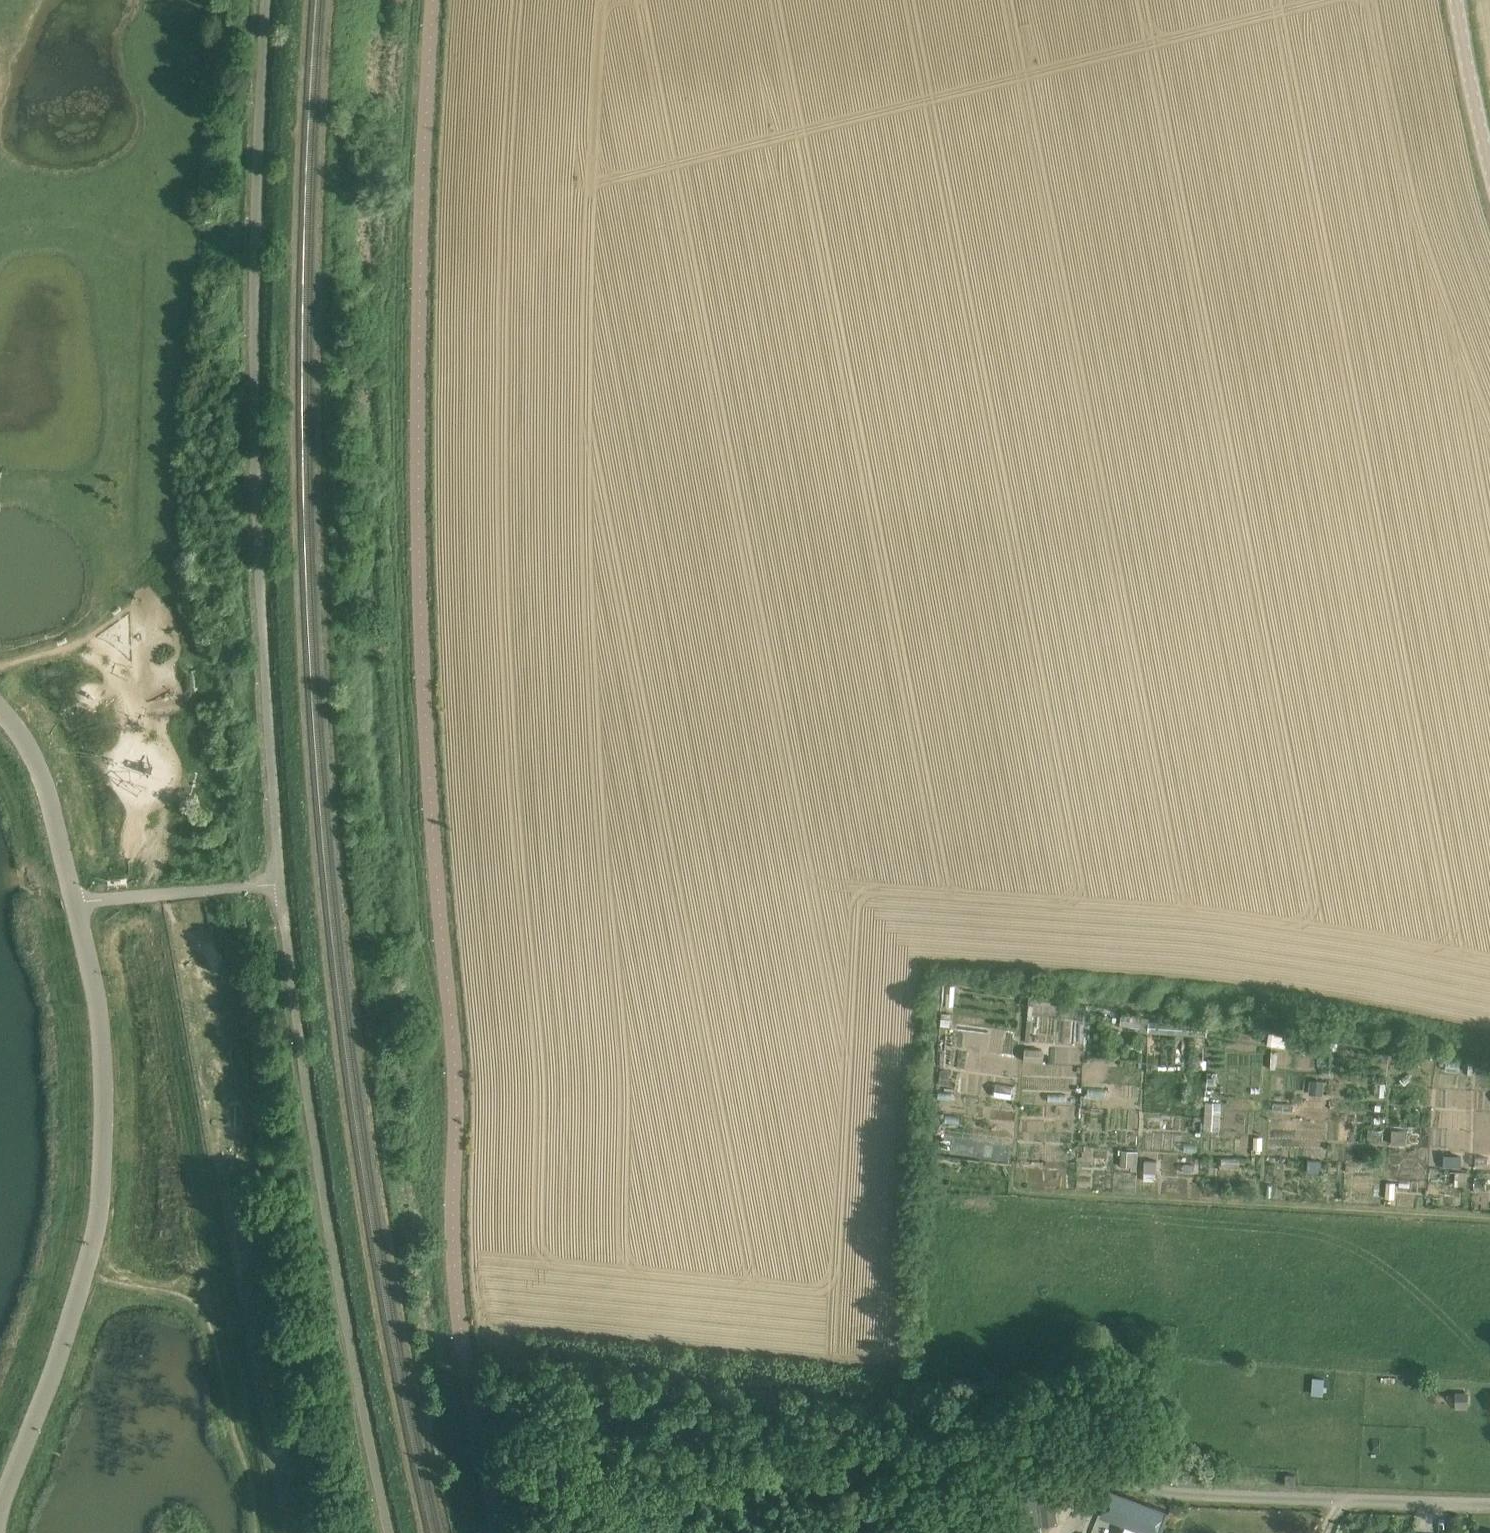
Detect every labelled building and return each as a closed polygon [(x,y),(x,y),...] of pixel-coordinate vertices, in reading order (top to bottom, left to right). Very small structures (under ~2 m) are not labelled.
[(1444,1158),(1444,1167),(1461,1168),(1462,1158),(1444,1158)] [(1296,1475),(1286,1474),(1286,1484),(1296,1485),(1296,1475)] [(1105,1519),(1143,1532),(1159,1532),(1165,1517),(1113,1498),(1105,1519)]
